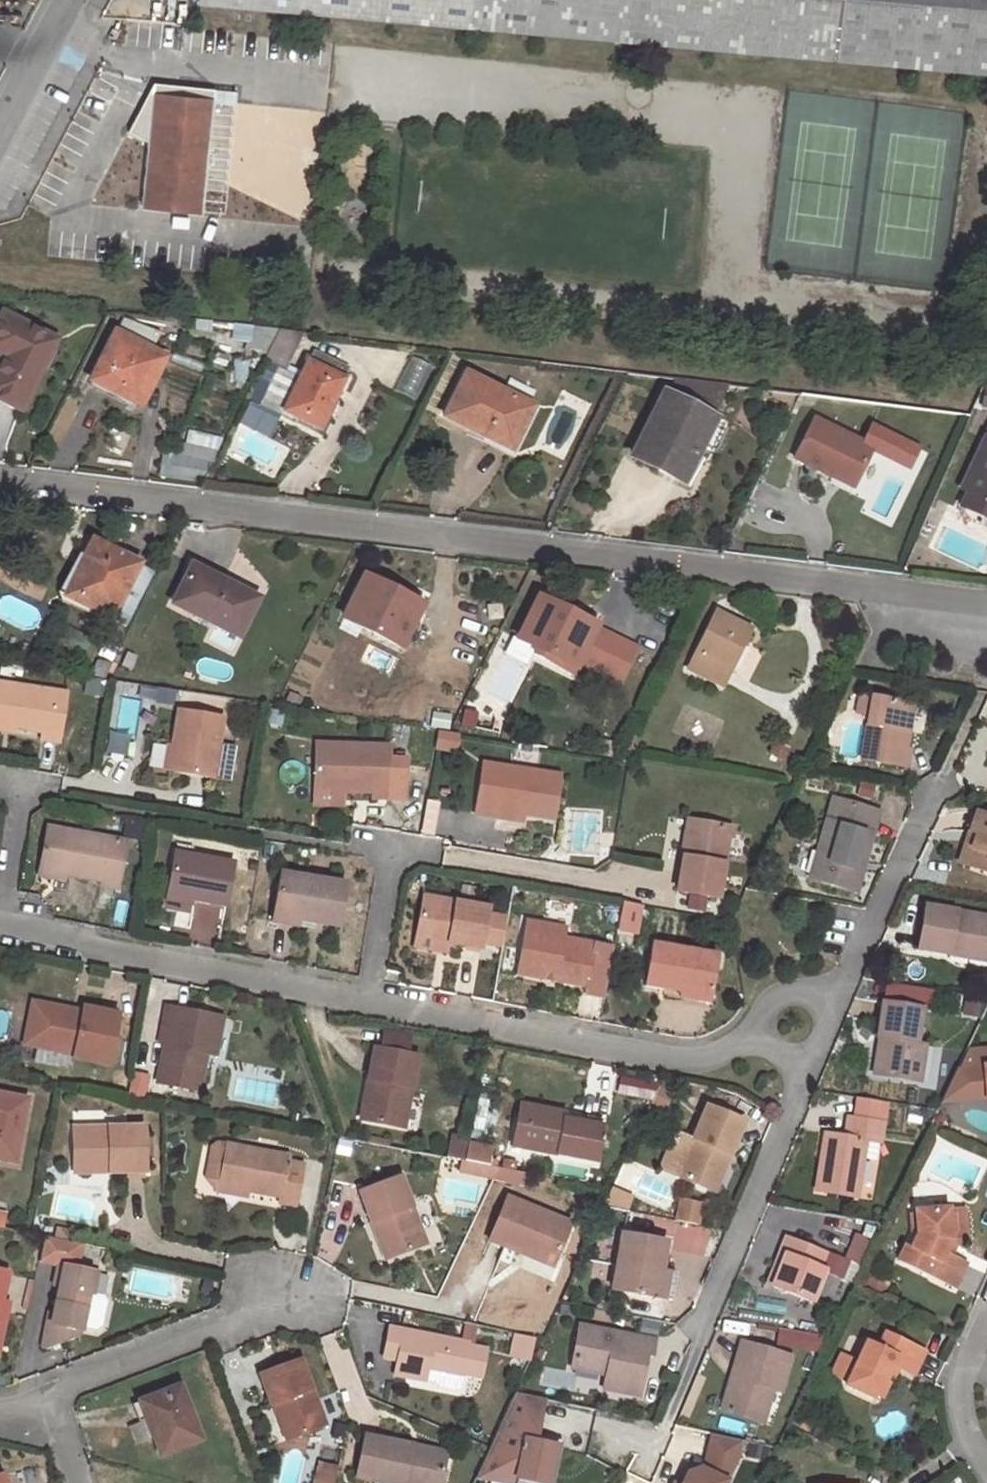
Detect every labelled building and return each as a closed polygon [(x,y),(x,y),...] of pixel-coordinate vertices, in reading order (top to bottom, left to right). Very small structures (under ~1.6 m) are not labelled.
[(199,1),(986,70),(986,0),(199,0),(199,1)] [(212,101),(152,95),(141,204),(202,210),(212,101)] [(3,311),(0,317),(0,357),(3,358),(0,364),(0,400),(21,410),(57,340),(3,311)] [(253,328),(235,325),(232,334),(249,337),(253,328)] [(268,354),(279,331),(253,328),(249,337),(243,354),(268,354)] [(304,334),(279,331),(268,354),(265,360),(286,370),(304,334)] [(107,388),(129,399),(139,405),(162,358),(114,334),(88,385),(104,395),(107,388)] [(277,368),(261,400),(319,428),(336,393),(348,369),(313,351),(299,377),(277,368)] [(512,448),(533,407),(466,374),(444,416),(487,438),(488,436),(512,448)] [(713,419),(730,386),(675,379),(667,394),(713,419)] [(126,406),(129,399),(107,388),(104,395),(126,406)] [(259,405),(323,436),(341,396),(336,393),(319,428),(261,400),(259,405)] [(698,456),(707,460),(726,425),(713,419),(667,394),(664,393),(631,456),(684,484),(698,456)] [(869,458),(904,474),(917,446),(866,422),(858,438),(807,415),(786,460),(854,491),(869,458)] [(180,455),(215,463),(219,437),(188,431),(180,455)] [(959,490),(966,493),(986,503),(986,433),(959,490)] [(162,477),(204,485),(215,463),(180,455),(167,452),(162,477)] [(966,493),(959,508),(986,521),(986,503),(966,493)] [(93,540),(85,558),(90,560),(70,599),(112,619),(140,564),(93,540)] [(85,558),(78,554),(59,593),(70,599),(90,560),(85,558)] [(140,564),(112,619),(127,627),(154,572),(140,564)] [(192,565),(172,603),(238,638),(257,599),(192,565)] [(367,570),(364,576),(404,596),(407,589),(367,570)] [(364,576),(342,618),(401,648),(423,605),(404,596),(364,576)] [(541,591),(537,599),(573,617),(577,609),(541,591)] [(535,648),(532,655),(572,675),(595,628),(573,617),(537,599),(517,639),(535,648)] [(716,612),(688,668),(723,685),(751,629),(716,612)] [(89,676),(103,678),(111,663),(97,660),(89,676)] [(75,674),(89,676),(90,668),(77,666),(75,674)] [(14,728),(41,732),(40,741),(60,744),(68,694),(0,683),(0,725),(14,728)] [(861,715),(865,697),(852,694),(848,713),(861,715)] [(867,697),(865,697),(861,715),(856,760),(901,767),(904,750),(899,749),(901,739),(895,739),(897,724),(903,722),(906,704),(883,700),(867,697)] [(173,747),(170,773),(214,780),(223,718),(179,711),(173,747)] [(901,739),(903,722),(897,724),(895,739),(901,739)] [(0,725),(0,734),(12,735),(14,728),(0,725)] [(775,740),(768,754),(783,761),(790,747),(775,740)] [(162,772),(170,773),(173,747),(166,745),(162,772)] [(388,748),(314,745),(312,791),(343,792),(369,794),(369,800),(402,801),(404,761),(387,761),(388,748)] [(497,810),(525,816),(554,821),(561,776),(482,763),(473,814),(496,818),(497,810)] [(343,792),(312,791),(312,798),(343,799),(343,792)] [(867,833),(873,834),(880,813),(834,799),(811,879),(850,890),(867,833)] [(524,823),(525,816),(497,810),(496,818),(524,823)] [(970,831),(978,835),(967,865),(986,872),(986,816),(977,812),(970,831)] [(686,818),(680,857),(687,858),(693,819),(686,818)] [(687,858),(680,857),(675,891),(718,898),(730,825),(693,819),(687,858)] [(40,868),(66,874),(101,880),(100,885),(118,888),(127,842),(48,828),(40,868)] [(978,835),(970,831),(959,862),(967,865),(978,835)] [(857,892),(873,834),(867,833),(850,890),(857,892)] [(233,863),(176,853),(168,895),(225,906),(233,863)] [(65,879),(66,874),(40,868),(39,875),(65,879)] [(300,916),(299,920),(337,926),(345,884),(281,873),(274,911),(300,916)] [(417,936),(451,942),(482,948),(483,942),(487,913),(488,909),(424,897),(417,936)] [(637,934),(639,904),(616,902),(614,932),(637,934)] [(949,955),(950,948),(986,954),(986,915),(922,906),(916,951),(949,955)] [(298,926),(299,920),(300,916),(274,911),(272,922),(298,926)] [(487,913),(483,942),(503,945),(508,917),(487,913)] [(604,994),(613,947),(564,938),(565,936),(548,932),(550,924),(528,919),(523,948),(526,948),(530,956),(527,971),(545,975),(546,969),(556,971),(555,977),(586,983),(585,989),(604,994)] [(548,932),(565,936),(566,927),(550,924),(548,932)] [(450,950),(451,942),(417,936),(415,944),(450,950)] [(681,986),(710,991),(716,963),(716,956),(653,944),(644,984),(679,991),(681,986)] [(526,948),(523,948),(519,970),(527,971),(530,956),(526,948)] [(949,955),(986,960),(986,954),(950,948),(949,955)] [(546,969),(545,975),(555,977),(556,971),(546,969)] [(709,1001),(710,991),(681,986),(679,991),(679,997),(709,1001)] [(39,1046),(48,1004),(34,1002),(26,1044),(39,1046)] [(887,1039),(881,1076),(919,1082),(925,1045),(917,1043),(922,1008),(882,1002),(876,1038),(879,1038),(887,1039)] [(76,1009),(48,1004),(39,1046),(76,1053),(76,1058),(112,1065),(121,1012),(85,1005),(83,1015),(75,1013),(76,1009)] [(213,1034),(222,1035),(226,1017),(173,1008),(160,1084),(202,1091),(210,1054),(213,1034)] [(219,1055),(222,1035),(213,1034),(210,1054),(219,1055)] [(873,1074),(881,1076),(887,1039),(879,1038),(873,1074)] [(986,1056),(986,1040),(975,1040),(967,1058),(986,1056)] [(376,1046),(370,1077),(378,1079),(370,1119),(406,1126),(419,1054),(376,1046)] [(967,1058),(950,1093),(986,1091),(986,1056),(967,1058)] [(378,1079),(370,1077),(362,1117),(370,1119),(378,1079)] [(616,1077),(613,1097),(666,1104),(668,1085),(616,1077)] [(15,1162),(28,1099),(0,1094),(0,1159),(15,1162)] [(858,1097),(855,1117),(882,1121),(885,1101),(858,1097)] [(523,1105),(519,1128),(529,1130),(532,1107),(523,1105)] [(529,1130),(519,1128),(516,1148),(599,1162),(605,1125),(559,1117),(560,1111),(532,1107),(529,1130)] [(722,1158),(729,1161),(745,1122),(707,1107),(678,1177),(709,1189),(722,1158)] [(856,1197),(865,1141),(880,1143),(883,1121),(882,1121),(855,1117),(848,1116),(845,1137),(828,1134),(824,1159),(821,1159),(815,1191),(856,1197)] [(74,1128),(75,1164),(111,1163),(111,1173),(146,1172),(145,1126),(74,1128)] [(466,1163),(470,1142),(454,1139),(450,1160),(463,1162),(466,1163)] [(250,1188),(250,1192),(280,1198),(279,1204),(297,1208),(305,1167),(289,1164),(290,1156),(227,1144),(224,1165),(221,1182),(250,1188)] [(470,1144),(467,1163),(482,1166),(490,1168),(495,1148),(470,1144)] [(722,1158),(709,1189),(716,1192),(729,1161),(722,1158)] [(247,1202),(250,1192),(250,1188),(221,1182),(224,1165),(208,1162),(205,1181),(219,1196),(247,1202)] [(466,1163),(463,1162),(461,1175),(480,1178),(482,1166),(467,1163),(466,1163)] [(111,1163),(75,1164),(75,1174),(111,1173),(111,1163)] [(490,1168),(482,1166),(480,1178),(494,1181),(499,1169),(490,1168)] [(357,1193),(369,1224),(378,1221),(393,1259),(426,1246),(398,1177),(357,1193)] [(698,1225),(702,1203),(676,1198),(672,1220),(698,1225)] [(507,1200),(488,1242),(527,1260),(529,1255),(553,1266),(570,1229),(507,1200)] [(901,1256),(958,1282),(970,1257),(955,1250),(948,1247),(954,1235),(960,1238),(969,1235),(967,1204),(952,1205),(952,1203),(919,1205),(920,1229),(914,1242),(909,1240),(901,1256)] [(7,1229),(11,1211),(0,1209),(0,1227),(7,1229)] [(378,1221),(369,1224),(384,1263),(393,1259),(378,1221)] [(56,1229),(54,1239),(69,1242),(71,1232),(56,1229)] [(656,1297),(662,1269),(667,1242),(623,1234),(612,1289),(656,1297)] [(948,1247),(955,1250),(960,1238),(954,1235),(948,1247)] [(76,1268),(81,1244),(69,1242),(54,1239),(45,1237),(39,1262),(59,1265),(76,1268)] [(786,1238),(778,1256),(772,1287),(811,1302),(824,1273),(828,1274),(835,1257),(786,1238)] [(529,1255),(527,1260),(551,1271),(553,1266),(529,1255)] [(772,1287),(778,1256),(767,1285),(772,1287)] [(52,1325),(46,1324),(41,1348),(47,1349),(80,1334),(82,1325),(89,1291),(93,1292),(94,1291),(97,1273),(76,1268),(59,1265),(55,1285),(60,1287),(55,1311),(52,1325)] [(680,1273),(662,1269),(656,1297),(674,1301),(680,1273)] [(0,1271),(0,1352),(9,1304),(1,1302),(8,1273),(0,1271)] [(93,1292),(89,1291),(82,1325),(97,1328),(103,1324),(107,1300),(103,1294),(93,1292)] [(49,1310),(46,1324),(52,1325),(55,1311),(49,1310)] [(896,1360),(903,1363),(918,1369),(930,1344),(889,1325),(881,1341),(868,1336),(860,1355),(850,1377),(849,1381),(880,1394),(888,1376),(896,1360)] [(471,1344),(391,1326),(384,1356),(398,1359),(395,1374),(436,1383),(439,1387),(457,1391),(462,1388),(465,1373),(471,1348),(471,1344)] [(609,1360),(608,1365),(604,1387),(639,1394),(646,1356),(651,1357),(655,1341),(579,1326),(575,1353),(609,1360)] [(773,1343),(816,1354),(821,1337),(777,1326),(773,1343)] [(765,1386),(771,1388),(779,1391),(790,1356),(742,1342),(722,1410),(755,1420),(765,1386)] [(488,1351),(471,1348),(465,1373),(482,1377),(488,1351)] [(850,1377),(860,1355),(855,1352),(845,1375),(850,1377)] [(574,1358),(608,1365),(609,1360),(575,1353),(574,1358)] [(261,1375),(273,1406),(283,1401),(295,1434),(325,1423),(302,1360),(261,1375)] [(896,1379),(903,1363),(896,1360),(888,1376),(896,1379)] [(591,1390),(593,1374),(543,1368),(541,1385),(591,1390)] [(181,1385),(143,1400),(146,1410),(144,1411),(160,1455),(201,1440),(181,1385)] [(762,1422),(771,1388),(765,1386),(755,1420),(762,1422)] [(559,1441),(539,1438),(545,1401),(516,1395),(478,1477),(504,1482),(518,1482),(519,1479),(535,1482),(550,1482),(559,1441)] [(283,1401),(273,1406),(285,1438),(295,1434),(283,1401)] [(390,1482),(441,1482),(446,1452),(422,1447),(421,1454),(412,1453),(413,1445),(365,1435),(356,1476),(390,1482)] [(712,1435),(704,1467),(702,1471),(699,1469),(687,1473),(682,1482),(726,1482),(737,1459),(740,1441),(712,1435)] [(564,1442),(559,1441),(550,1482),(556,1482),(564,1442)] [(422,1447),(413,1445),(412,1453),(421,1454),(422,1447)] [(338,1467),(321,1463),(317,1482),(335,1482),(338,1467)]
